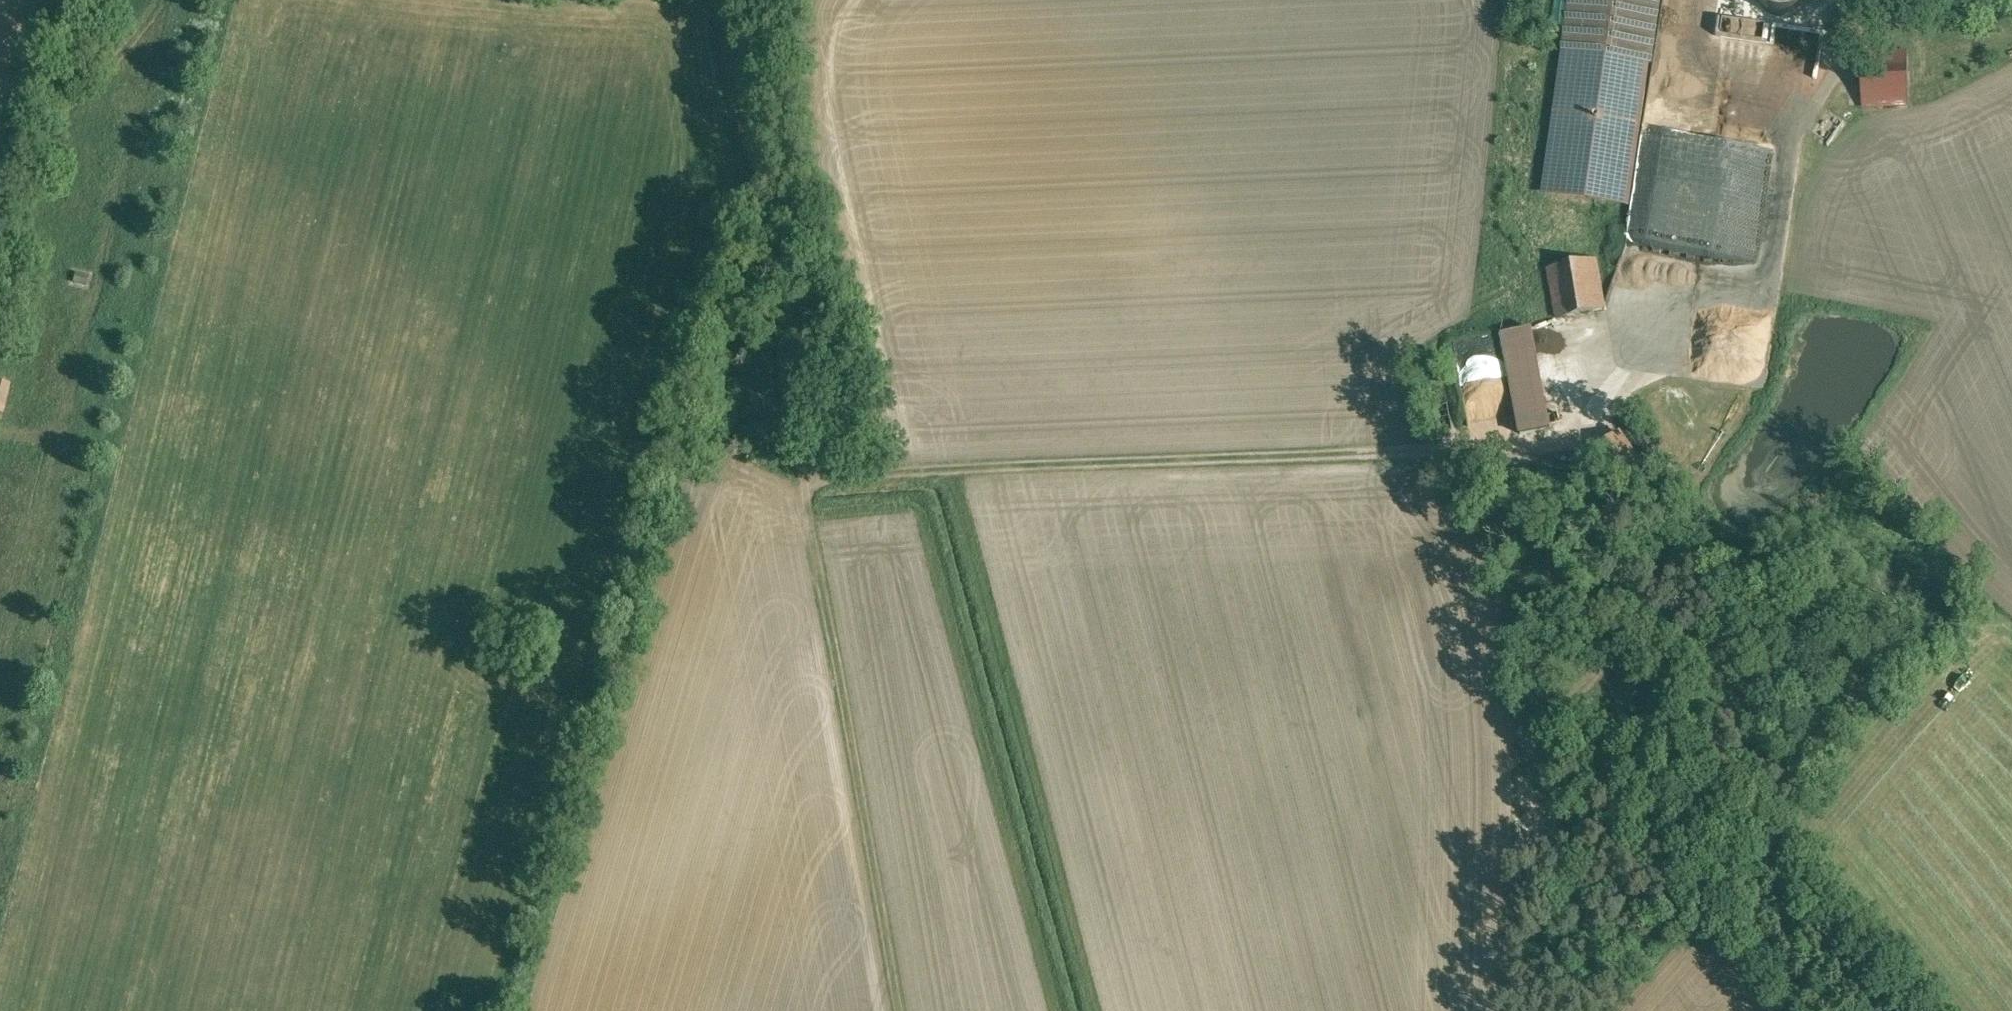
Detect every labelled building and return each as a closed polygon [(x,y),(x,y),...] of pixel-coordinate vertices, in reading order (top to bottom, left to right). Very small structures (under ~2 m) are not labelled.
[(1549,198),(1636,209),(1663,0),(1574,0),(1549,198)] [(1759,2),(1762,6),(1766,9),(1770,12),(1773,13),(1778,15),(1785,16),(1790,15),(1793,14),(1797,13),(1799,12),(1803,9),(1805,7),(1808,4),(1810,1),(1810,0),(1758,0),(1759,2)] [(1907,64),(1862,66),(1864,106),(1908,105),(1907,64)] [(1597,259),(1548,269),(1557,317),(1606,308),(1597,259)] [(1537,328),(1503,335),(1521,434),(1556,428),(1537,328)]
